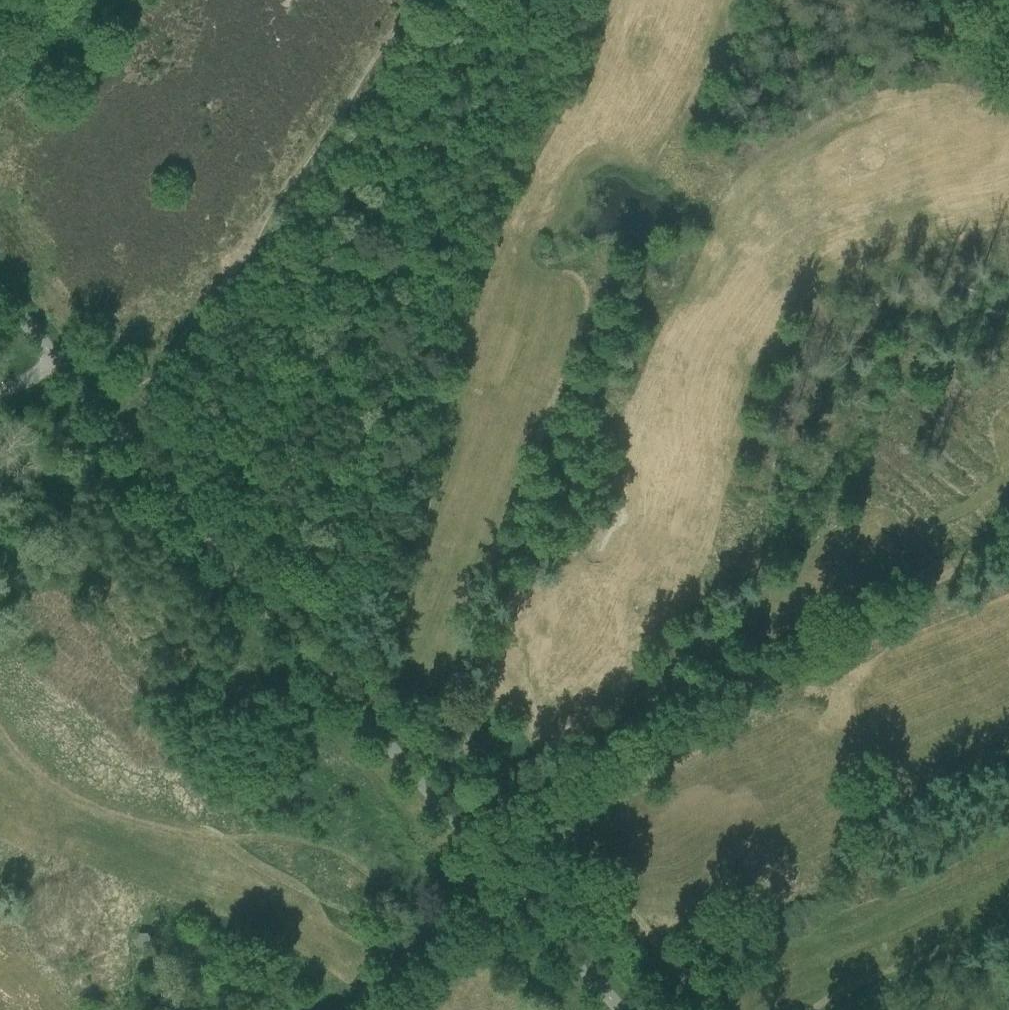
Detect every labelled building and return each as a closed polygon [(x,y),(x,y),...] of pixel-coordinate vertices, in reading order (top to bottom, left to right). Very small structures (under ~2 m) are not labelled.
[(640,590),(644,605),(654,603),(651,588),(640,590)]
